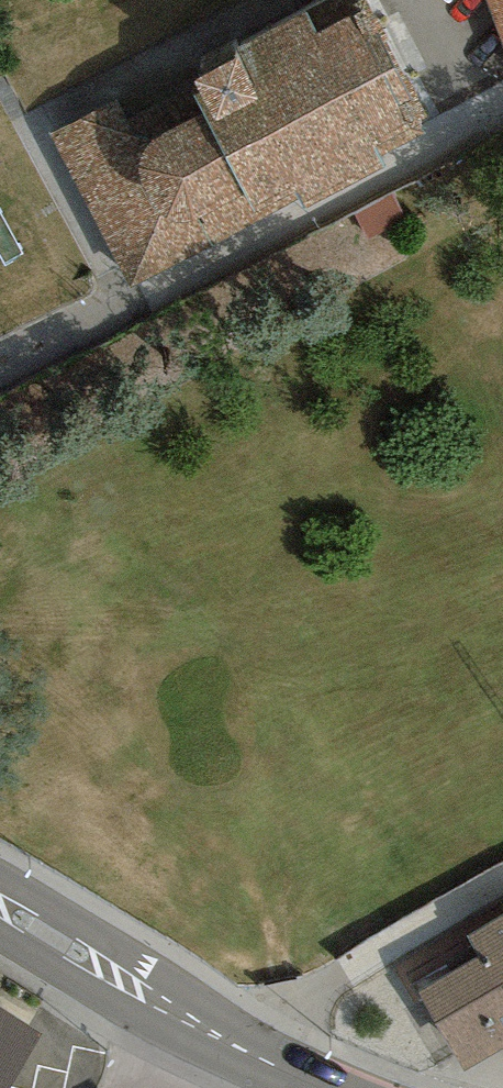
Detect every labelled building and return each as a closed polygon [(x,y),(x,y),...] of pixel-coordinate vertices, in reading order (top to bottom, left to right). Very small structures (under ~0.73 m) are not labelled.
[(25,130),(110,290),(405,135),(333,0),(322,0),(215,56),(204,36),(25,130)] [(502,50),(502,0),(484,0),(502,50)] [(393,989),(452,1076),(502,1042),(502,916),(393,989)] [(43,1034),(0,1008),(0,1087),(10,1087),(43,1034)]
